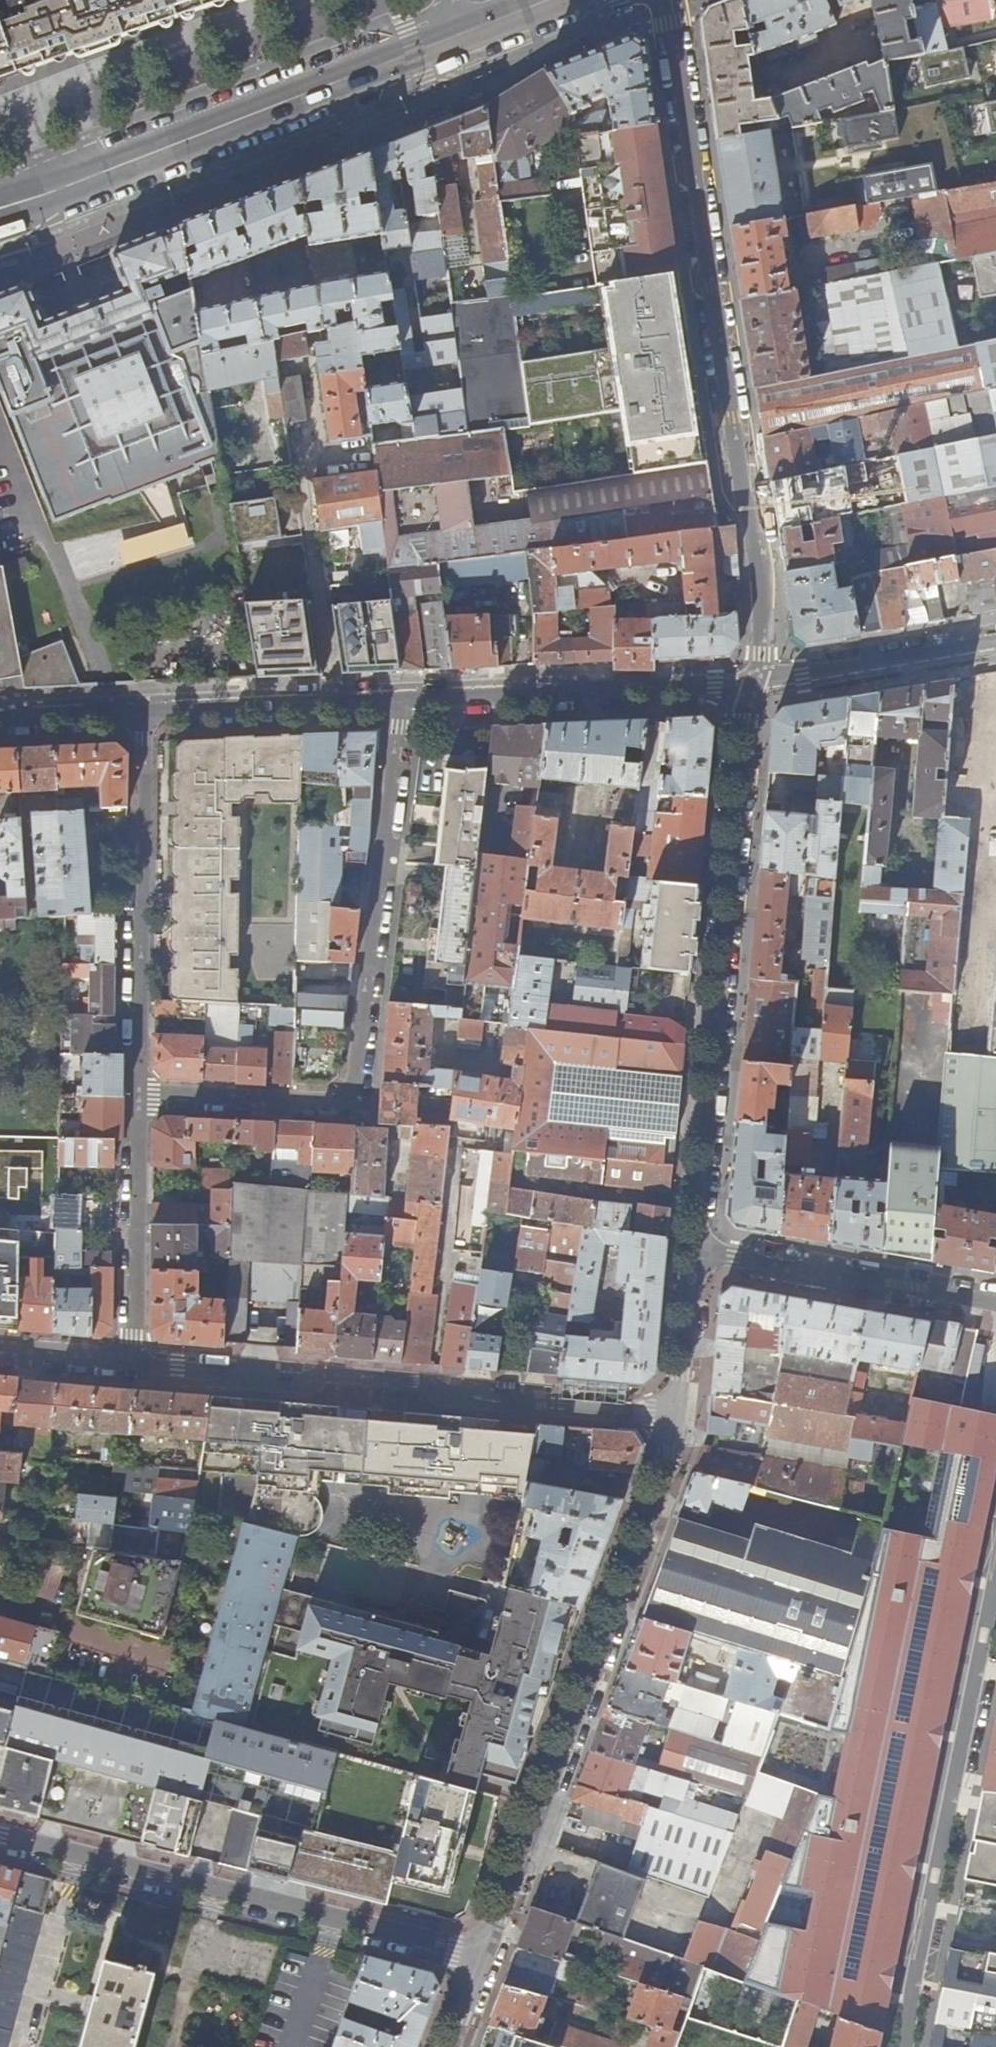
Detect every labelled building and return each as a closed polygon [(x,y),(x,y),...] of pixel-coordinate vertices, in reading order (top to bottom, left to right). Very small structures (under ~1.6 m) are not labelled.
[(20,77),(29,74),(87,53),(115,44),(241,0),(0,0),(0,21),(20,77)] [(719,142),(768,133),(767,124),(779,122),(770,101),(755,103),(749,59),(754,58),(742,0),(734,0),(710,9),(702,22),(711,88),(719,142)] [(754,58),(768,53),(770,57),(783,52),(781,48),(796,41),(800,49),(819,42),(816,34),(836,25),(832,12),(862,1),(861,0),(742,0),(754,58)] [(862,1),(872,1),(884,61),(885,62),(918,55),(924,54),(921,40),(912,42),(907,21),(916,19),(914,8),(915,8),(914,0),(861,0),(862,1)] [(950,1),(955,25),(995,19),(995,0),(956,0),(950,1)] [(924,6),(915,8),(914,8),(916,19),(921,40),(924,54),(948,48),(939,9),(946,8),(945,2),(934,4),(924,6)] [(20,77),(0,21),(0,84),(20,77)] [(602,51),(547,72),(573,115),(592,108),(590,104),(605,97),(610,100),(611,111),(599,115),(574,119),(575,125),(577,138),(658,126),(645,47),(632,40),(602,51)] [(924,54),(918,55),(925,86),(969,76),(962,45),(948,48),(924,54)] [(770,101),(779,122),(789,118),(790,129),(823,123),(819,113),(831,108),(833,114),(866,101),(864,95),(873,92),(881,112),(893,110),(885,62),(884,61),(870,67),(868,62),(770,101)] [(517,90),(487,109),(495,162),(496,162),(501,204),(551,197),(549,181),(532,183),(529,166),(524,158),(575,125),(574,119),(573,115),(547,72),(517,90)] [(469,112),(469,117),(487,109),(484,101),(473,105),(474,110),(469,112)] [(459,121),(427,133),(432,170),(433,180),(438,216),(442,240),(462,237),(456,192),(450,158),(460,154),(462,162),(475,160),(483,202),(475,203),(484,266),(467,268),(446,270),(445,270),(450,304),(513,298),(501,204),(496,162),(495,162),(487,109),(469,117),(459,121)] [(679,272),(658,126),(577,138),(576,138),(596,285),(606,284),(679,272)] [(416,137),(395,145),(399,173),(406,172),(408,185),(414,185),(417,210),(418,218),(438,216),(433,180),(424,182),(423,171),(432,170),(427,133),(416,137)] [(768,133),(719,142),(732,230),(785,220),(781,195),(787,194),(786,184),(779,185),(771,133),(768,133)] [(384,149),(371,155),(383,235),(385,251),(409,247),(411,247),(405,212),(395,214),(390,185),(400,181),(399,173),(395,145),(384,149)] [(340,166),(300,182),(309,236),(317,286),(324,331),(330,330),(338,328),(335,312),(354,309),(356,324),(357,324),(362,357),(402,351),(398,327),(385,329),(381,303),(393,301),(392,291),(389,274),(357,279),(352,241),(383,235),(371,155),(340,166)] [(433,180),(432,170),(423,171),(424,182),(433,180)] [(794,201),(796,218),(856,207),(852,181),(803,190),(805,199),(794,201)] [(265,196),(237,206),(253,258),(309,236),(300,182),(265,196)] [(958,190),(946,192),(957,260),(995,253),(995,183),(958,190)] [(957,260),(946,192),(945,191),(915,197),(927,266),(940,263),(957,260)] [(796,218),(794,218),(798,243),(874,229),(883,216),(881,203),(856,207),(796,218)] [(182,228),(183,231),(192,281),(253,258),(237,206),(211,217),(182,228)] [(411,247),(409,247),(409,252),(408,252),(424,352),(416,354),(403,356),(407,383),(416,440),(468,434),(460,376),(450,304),(445,270),(446,270),(442,240),(438,216),(418,218),(417,210),(405,211),(405,212),(411,247)] [(785,220),(732,230),(744,300),(790,291),(782,240),(788,239),(785,220)] [(55,524),(109,503),(110,505),(160,486),(201,470),(200,467),(222,459),(213,410),(209,386),(204,357),(197,312),(192,281),(183,231),(168,236),(165,235),(154,239),(122,251),(116,253),(114,257),(128,294),(43,326),(28,288),(0,299),(0,384),(55,524)] [(462,237),(442,240),(446,270),(467,268),(462,237)] [(957,260),(940,263),(945,285),(985,278),(993,311),(953,319),(960,348),(974,345),(995,341),(995,253),(957,260)] [(828,270),(830,284),(887,273),(885,260),(828,270)] [(830,284),(829,284),(843,372),(960,348),(953,319),(945,285),(940,263),(927,266),(887,273),(830,284)] [(708,463),(679,272),(606,284),(616,348),(522,362),(522,369),(530,423),(553,420),(577,417),(601,413),(625,410),(636,474),(708,463)] [(829,284),(813,287),(827,375),(843,372),(829,284)] [(598,302),(596,285),(513,298),(516,315),(598,302)] [(317,286),(257,299),(267,343),(276,341),(281,340),(279,331),(283,330),(285,339),(307,334),(304,325),(308,325),(310,334),(324,331),(317,286)] [(406,290),(392,291),(393,301),(398,327),(402,351),(403,356),(416,354),(406,290)] [(790,291),(744,300),(758,389),(810,378),(795,290),(790,291)] [(516,315),(513,298),(450,304),(460,376),(522,369),(522,362),(516,315)] [(257,299),(197,312),(204,357),(221,353),(219,344),(224,343),(225,352),(247,347),(245,338),(249,337),(251,346),(267,343),(257,299)] [(335,312),(338,328),(356,324),(354,309),(335,312)] [(338,328),(330,330),(332,343),(318,345),(331,441),(372,436),(371,427),(370,423),(361,424),(356,394),(366,393),(366,390),(362,357),(357,324),(356,324),(338,328)] [(281,340),(276,341),(279,364),(310,358),(307,334),(285,339),(281,340)] [(221,353),(204,357),(209,386),(280,372),(279,364),(276,341),(267,343),(251,346),(247,347),(225,352),(221,353)] [(974,345),(984,392),(989,391),(995,389),(995,341),(974,345)] [(810,378),(758,389),(766,439),(811,429),(832,425),(984,392),(974,345),(960,348),(843,372),(827,375),(810,378)] [(522,369),(460,376),(468,434),(505,429),(530,426),(530,423),(522,369)] [(283,394),(282,385),(281,378),(266,380),(268,397),(283,394)] [(282,385),(286,409),(301,407),(297,383),(282,385)] [(403,426),(405,442),(416,440),(407,383),(366,390),(366,393),(370,423),(371,427),(396,422),(403,426)] [(899,455),(995,435),(995,424),(989,391),(984,392),(832,425),(835,438),(841,468),(876,461),(899,456),(899,455)] [(832,425),(811,429),(814,442),(835,438),(832,425)] [(513,477),(505,429),(468,434),(416,440),(405,442),(386,444),(373,446),(377,474),(315,484),(322,532),(361,527),(384,524),(389,570),(441,564),(529,553),(623,541),(718,530),(718,529),(714,498),(521,523),(499,526),(477,529),(470,483),(513,477)] [(811,429),(766,439),(773,482),(820,472),(814,442),(811,429)] [(372,436),(373,446),(386,444),(385,435),(372,436)] [(899,455),(899,456),(909,504),(995,486),(995,435),(899,455)] [(909,504),(899,456),(876,461),(887,508),(909,504)] [(563,486),(555,487),(516,493),(521,523),(714,498),(708,463),(650,472),(636,474),(624,476),(616,478),(611,478),(587,482),(563,486)] [(623,468),(615,469),(616,478),(624,476),(623,468)] [(820,472),(773,482),(780,530),(830,520),(822,472),(820,472)] [(909,504),(887,508),(879,510),(884,535),(872,537),(878,570),(961,556),(960,553),(995,547),(995,486),(909,504)] [(298,493),(231,504),(239,552),(306,542),(298,493)] [(163,518),(114,532),(124,566),(193,546),(186,521),(165,527),(163,518)] [(830,520),(780,530),(787,573),(834,565),(834,564),(835,564),(833,545),(844,543),(839,518),(830,520)] [(390,571),(389,570),(384,524),(361,527),(364,552),(362,552),(362,558),(365,558),(367,574),(390,571)] [(737,526),(718,529),(718,530),(623,541),(529,553),(532,580),(535,614),(558,613),(576,612),(593,611),(605,610),(605,592),(594,572),(685,560),(688,604),(688,605),(699,605),(699,618),(689,619),(693,659),(718,658),(730,657),(740,645),(738,614),(718,616),(714,557),(725,556),(726,574),(731,577),(740,576),(737,526)] [(973,616),(995,613),(995,549),(961,556),(878,570),(873,571),(879,605),(883,623),(879,624),(880,632),(942,622),(938,598),(937,587),(968,581),(970,592),(968,593),(973,616)] [(532,580),(529,553),(441,564),(444,591),(532,580)] [(834,565),(787,573),(798,636),(809,644),(860,636),(856,609),(851,580),(845,581),(846,589),(838,590),(835,570),(848,567),(847,562),(835,564),(834,564),(834,565)] [(444,591),(441,564),(389,570),(390,571),(391,583),(392,591),(393,599),(416,596),(444,593),(444,591)] [(5,568),(0,569),(0,682),(25,678),(19,644),(5,568)] [(393,599),(392,591),(363,593),(362,586),(391,583),(390,571),(367,574),(359,575),(355,579),(356,585),(331,587),(335,616),(358,612),(360,623),(354,623),(354,622),(347,623),(348,628),(337,629),(340,651),(344,675),(368,674),(403,673),(395,615),(393,599)] [(873,571),(861,573),(855,574),(850,575),(851,580),(856,609),(879,605),(873,571)] [(395,615),(418,612),(416,596),(393,599),(395,615)] [(310,598),(242,604),(257,679),(322,677),(310,598)] [(434,671),(453,671),(448,619),(446,602),(426,604),(434,671)] [(666,660),(693,659),(689,619),(688,605),(688,604),(615,609),(616,663),(616,672),(656,670),(656,660),(666,660)] [(688,605),(689,619),(699,618),(699,605),(688,605)] [(856,609),(860,636),(880,632),(879,624),(883,623),(879,605),(856,609)] [(593,664),(616,663),(615,609),(605,610),(593,611),(595,638),(590,641),(576,641),(576,665),(593,664)] [(414,672),(425,672),(418,612),(395,615),(403,673),(414,672)] [(558,613),(535,614),(536,667),(555,666),(576,665),(576,641),(563,641),(559,638),(558,613)] [(499,668),(513,668),(513,638),(517,638),(516,616),(448,619),(453,671),(499,668)] [(25,678),(28,690),(63,689),(82,688),(64,642),(31,656),(28,651),(24,651),(22,644),(19,644),(25,678)] [(947,782),(973,783),(977,750),(984,675),(954,680),(951,723),(950,732),(947,771),(947,782)] [(943,818),(947,782),(936,781),(937,770),(947,771),(950,732),(919,731),(920,721),(951,723),(954,680),(880,693),(876,738),(889,740),(889,744),(894,744),(894,739),(919,741),(912,817),(942,819),(936,892),(880,888),(881,868),(886,868),(895,762),(880,762),(880,754),(875,754),(863,886),(861,913),(906,916),(899,991),(955,995),(970,820),(943,818)] [(880,693),(850,698),(836,883),(863,886),(875,754),(876,738),(880,693)] [(844,777),(850,698),(784,710),(775,720),(771,772),(789,773),(816,775),(815,750),(827,748),(827,776),(844,777)] [(674,797),(707,798),(712,756),(714,730),(704,717),(669,719),(664,763),(673,764),(671,780),(662,778),(659,797),(674,797)] [(621,932),(625,904),(616,903),(619,876),(628,877),(646,720),(597,722),(547,724),(540,778),(620,789),(613,798),(612,817),(625,818),(625,826),(612,825),(606,873),(553,867),(559,821),(561,794),(539,792),(537,807),(530,860),(529,866),(540,867),(537,893),(526,891),(523,920),(576,926),(621,932)] [(950,732),(951,723),(920,721),(919,731),(950,732)] [(540,778),(547,724),(526,725),(493,726),(489,762),(487,783),(539,789),(540,778)] [(367,733),(341,734),(338,784),(338,788),(355,788),(354,818),(358,818),(357,832),(372,832),(378,732),(367,733)] [(332,734),(324,735),(321,759),(320,761),(315,761),(314,784),(338,784),(341,734),(332,734)] [(324,735),(303,736),(301,784),(314,784),(315,761),(320,761),(321,759),(324,735)] [(197,741),(183,742),(176,749),(176,773),(178,773),(177,847),(175,847),(175,849),(177,849),(177,879),(174,879),(174,880),(177,880),(177,893),(174,892),(174,894),(177,894),(177,910),(174,910),(174,912),(176,912),(176,923),(174,923),(173,955),(176,955),(176,968),(173,968),(173,969),(175,969),(175,980),(175,1003),(206,1004),(237,1005),(238,970),(230,969),(230,957),(238,956),(239,894),(231,894),(231,881),(239,881),(240,817),(232,817),(232,804),(240,804),(240,799),(255,799),(255,797),(269,797),(269,802),(270,802),(270,799),(299,800),(299,802),(301,802),(301,784),(303,736),(197,741)] [(102,745),(55,747),(58,791),(59,795),(66,795),(66,788),(97,786),(97,792),(102,792),(103,808),(128,808),(129,754),(118,744),(102,745)] [(45,748),(18,749),(21,792),(58,791),(55,747),(45,748)] [(0,750),(0,793),(21,792),(18,749),(9,749),(0,750)] [(487,783),(489,762),(485,764),(469,765),(469,764),(467,764),(467,768),(457,767),(446,766),(445,770),(447,770),(445,787),(444,787),(443,790),(445,790),(444,806),(442,806),(441,809),(443,809),(442,824),(440,824),(439,828),(442,828),(440,844),(438,844),(437,847),(439,848),(438,863),(436,863),(435,867),(438,867),(448,868),(477,870),(479,855),(487,783)] [(936,781),(947,782),(947,771),(937,770),(936,781)] [(761,872),(806,876),(804,897),(806,897),(835,899),(836,883),(844,777),(827,776),(816,775),(789,773),(788,786),(807,787),(807,790),(819,791),(818,802),(807,801),(806,804),(796,803),(796,806),(768,803),(767,809),(764,839),(761,872)] [(973,783),(947,782),(943,818),(970,820),(955,995),(950,1054),(952,1054),(990,1057),(995,990),(995,785),(973,783)] [(652,884),(699,887),(702,862),(706,814),(707,798),(674,797),(672,815),(657,815),(649,878),(648,883),(652,884)] [(672,815),(674,797),(659,797),(657,815),(672,815)] [(59,801),(59,811),(66,916),(73,916),(81,916),(92,916),(86,825),(84,798),(59,801)] [(530,860),(537,807),(517,805),(510,858),(530,860)] [(127,820),(128,808),(103,808),(103,820),(127,820)] [(40,909),(28,910),(28,918),(66,917),(66,916),(59,811),(34,813),(40,909)] [(370,847),(372,832),(357,832),(358,818),(354,818),(337,817),(336,823),(332,903),(341,903),(342,867),(342,853),(369,854),(370,847)] [(4,919),(28,918),(28,910),(22,818),(3,820),(0,825),(0,867),(0,880),(7,885),(7,898),(0,898),(0,919),(4,919)] [(312,848),(299,847),(298,907),(296,961),(329,963),(329,951),(330,943),(332,908),(332,903),(336,823),(313,822),(312,848)] [(313,822),(300,822),(299,847),(312,848),(313,822)] [(487,1023),(510,1025),(519,957),(523,920),(526,891),(529,866),(530,860),(510,858),(479,855),(477,870),(468,965),(463,1007),(461,1020),(487,1023)] [(448,868),(438,867),(436,882),(447,884),(448,868)] [(430,952),(429,962),(468,965),(477,870),(448,868),(447,884),(445,906),(442,930),(440,952),(430,952)] [(789,896),(804,897),(806,876),(761,872),(757,920),(751,978),(795,982),(795,975),(782,974),(789,896)] [(648,912),(652,884),(648,883),(628,880),(625,904),(621,932),(617,967),(628,969),(633,912),(642,911),(648,912)] [(848,1063),(861,913),(863,886),(836,883),(835,899),(827,1010),(825,1032),(823,1060),(848,1063)] [(689,974),(691,975),(695,929),(697,913),(699,887),(652,884),(648,912),(642,911),(641,923),(647,924),(642,970),(647,970),(689,974)] [(827,1010),(835,899),(806,897),(803,961),(810,962),(809,970),(819,971),(816,1009),(827,1010)] [(358,929),(360,909),(332,908),(330,943),(337,943),(337,946),(341,946),(341,951),(329,951),(329,963),(354,964),(358,929)] [(116,929),(117,916),(92,916),(81,916),(81,947),(97,948),(96,966),(116,966),(116,929)] [(429,951),(430,952),(440,952),(442,930),(431,929),(429,951)] [(576,963),(519,957),(510,1025),(510,1028),(529,1030),(685,1046),(687,1027),(668,1022),(639,1019),(639,1025),(625,1024),(625,1018),(628,990),(631,968),(628,969),(617,967),(602,965),(597,1015),(572,1013),(576,963)] [(468,965),(429,962),(427,975),(426,988),(446,990),(445,1006),(463,1007),(468,965)] [(116,982),(116,966),(96,966),(76,966),(65,966),(65,978),(74,978),(91,978),(91,999),(85,999),(85,1016),(115,1016),(116,982)] [(747,1019),(743,1061),(793,1067),(794,1056),(796,1028),(799,982),(795,982),(751,978),(747,1019)] [(990,1057),(952,1054),(946,1128),(944,1148),(942,1173),(995,1179),(995,990),(990,1057)] [(418,1085),(455,1088),(457,1072),(438,1069),(431,1071),(434,1018),(461,1020),(463,1007),(445,1006),(389,1001),(387,1033),(384,1082),(418,1085)] [(175,1003),(155,1002),(155,1019),(205,1020),(204,1040),(204,1050),(237,1051),(239,1005),(237,1005),(206,1004),(175,1003)] [(269,1006),(239,1005),(237,1051),(236,1083),(253,1083),(267,1084),(268,1046),(262,1046),(262,1051),(251,1051),(251,1045),(252,1016),(269,1017),(269,1006)] [(295,1007),(269,1006),(269,1017),(269,1019),(288,1019),(294,1019),(295,1007)] [(115,1034),(115,1016),(85,1016),(74,1016),(73,1056),(79,1056),(85,1055),(115,1055),(115,1034)] [(283,1084),(293,1085),(294,1019),(288,1019),(289,1028),(288,1028),(288,1034),(275,1034),(274,1084),(283,1084)] [(487,1023),(461,1020),(459,1041),(460,1040),(484,1043),(487,1023)] [(473,1226),(488,1228),(490,1213),(507,1215),(510,1189),(515,1150),(529,1030),(510,1028),(507,1028),(502,1064),(514,1066),(513,1079),(457,1072),(455,1088),(453,1114),(452,1120),(507,1127),(505,1152),(483,1150),(473,1226)] [(820,1060),(823,1060),(825,1032),(796,1028),(794,1056),(820,1060)] [(529,1030),(515,1150),(527,1151),(674,1165),(675,1151),(677,1135),(634,1132),(547,1124),(554,1064),(682,1077),(685,1046),(529,1030)] [(204,1040),(154,1039),(154,1068),(164,1080),(200,1081),(236,1083),(237,1051),(204,1050),(204,1040)] [(79,1056),(73,1056),(63,1055),(62,1070),(62,1080),(70,1080),(70,1070),(77,1070),(79,1068),(79,1056)] [(124,1055),(115,1055),(85,1055),(84,1097),(124,1097),(124,1069),(124,1055)] [(814,1123),(820,1060),(794,1056),(793,1067),(792,1087),(788,1138),(786,1165),(810,1167),(812,1137),(812,1135),(813,1135),(814,1123)] [(793,1067),(743,1061),(733,1172),(729,1216),(739,1229),(780,1236),(785,1175),(786,1165),(788,1138),(766,1137),(767,1128),(768,1128),(771,1096),(777,1096),(778,1086),(792,1087),(793,1067)] [(634,1132),(677,1135),(680,1096),(682,1077),(554,1064),(547,1124),(634,1132)] [(848,1064),(840,1160),(865,1162),(871,1099),(872,1099),(875,1066),(848,1064)] [(400,1124),(450,1127),(452,1127),(452,1120),(453,1114),(417,1113),(418,1085),(384,1082),(383,1095),(381,1123),(389,1124),(400,1124)] [(124,1117),(124,1097),(84,1097),(61,1097),(61,1109),(73,1110),(73,1103),(84,1103),(84,1111),(80,1111),(80,1116),(83,1117),(83,1134),(73,1133),(73,1123),(60,1122),(60,1138),(114,1141),(114,1142),(124,1142),(124,1117)] [(153,1147),(153,1167),(194,1167),(195,1141),(188,1141),(188,1120),(164,1120),(153,1130),(153,1147)] [(188,1141),(195,1141),(234,1144),(235,1122),(211,1121),(188,1120),(188,1141)] [(235,1122),(234,1144),(257,1145),(257,1151),(273,1152),(273,1147),(275,1124),(254,1123),(235,1122)] [(367,1127),(356,1127),(354,1174),(353,1195),(386,1199),(388,1159),(389,1124),(381,1123),(381,1128),(367,1127)] [(826,1124),(814,1123),(813,1135),(812,1135),(812,1137),(824,1138),(826,1124)] [(298,1125),(275,1124),(273,1147),(299,1148),(299,1163),(272,1162),(271,1186),(308,1191),(312,1192),(313,1172),(316,1125),(298,1125)] [(422,1203),(442,1205),(450,1127),(400,1124),(399,1140),(414,1141),(408,1201),(422,1203)] [(343,1126),(316,1125),(313,1172),(354,1174),(356,1127),(343,1126)] [(114,1167),(114,1142),(114,1141),(60,1138),(59,1166),(114,1167)] [(942,1173),(944,1148),(891,1144),(889,1182),(883,1254),(915,1260),(934,1263),(938,1208),(940,1208),(942,1173)] [(273,1147),(273,1152),(272,1162),(299,1163),(299,1148),(273,1147)] [(0,1150),(0,1203),(42,1203),(43,1150),(0,1150)] [(604,1184),(672,1191),(674,1165),(527,1151),(525,1175),(604,1184)] [(805,1171),(809,1172),(810,1167),(786,1165),(785,1175),(804,1177),(805,1171)] [(824,1243),(832,1245),(838,1181),(815,1179),(815,1172),(809,1172),(805,1171),(804,1177),(785,1175),(780,1236),(824,1243)] [(203,1173),(203,1191),(228,1191),(228,1173),(203,1173)] [(883,1254),(889,1182),(838,1178),(838,1181),(832,1245),(853,1249),(883,1254)] [(270,1186),(232,1183),(231,1191),(230,1228),(229,1260),(244,1261),(304,1265),(308,1191),(271,1186),(270,1186)] [(510,1189),(507,1215),(523,1218),(552,1222),(585,1227),(629,1235),(633,1207),(590,1202),(510,1189)] [(199,1207),(153,1206),(152,1227),(230,1228),(231,1191),(228,1191),(203,1191),(199,1191),(199,1207)] [(312,1192),(308,1191),(304,1265),(302,1292),(324,1292),(325,1268),(344,1269),(346,1236),(348,1213),(349,1195),(312,1192)] [(349,1195),(348,1213),(388,1216),(389,1200),(386,1199),(353,1195),(349,1195)] [(76,1202),(58,1201),(58,1230),(74,1231),(112,1232),(112,1220),(103,1220),(96,1220),(76,1219),(76,1212),(76,1202)] [(402,1242),(417,1243),(422,1203),(408,1201),(407,1215),(401,1215),(401,1220),(387,1218),(386,1238),(386,1241),(397,1242),(396,1251),(401,1252),(402,1242)] [(407,1324),(402,1364),(430,1366),(438,1296),(433,1295),(443,1205),(442,1205),(422,1203),(417,1243),(407,1324)] [(637,1236),(667,1240),(670,1211),(640,1206),(637,1236)] [(940,1208),(938,1208),(934,1263),(962,1268),(995,1274),(995,1217),(940,1208)] [(96,1213),(76,1212),(76,1219),(96,1220),(96,1213)] [(523,1218),(515,1264),(546,1268),(552,1222),(523,1218)] [(546,1268),(529,1374),(543,1376),(561,1377),(567,1337),(569,1322),(585,1227),(552,1222),(546,1268)] [(230,1228),(152,1227),(152,1249),(152,1272),(199,1273),(209,1273),(209,1266),(198,1265),(198,1259),(203,1259),(203,1254),(198,1253),(198,1236),(208,1236),(207,1238),(209,1239),(213,1240),(213,1260),(228,1261),(229,1260),(230,1228)] [(343,1283),(337,1358),(360,1360),(375,1362),(379,1317),(356,1316),(359,1281),(382,1283),(383,1280),(383,1275),(386,1241),(386,1238),(360,1237),(360,1228),(353,1228),(352,1236),(346,1236),(344,1269),(343,1283)] [(0,1229),(0,1330),(20,1331),(21,1259),(33,1259),(45,1260),(57,1260),(57,1235),(0,1229)] [(74,1231),(58,1230),(57,1260),(57,1271),(74,1270),(74,1256),(74,1241),(74,1231)] [(83,1256),(74,1256),(74,1270),(92,1269),(92,1255),(83,1255),(83,1256)] [(112,1269),(112,1255),(92,1255),(92,1269),(112,1269)] [(21,1280),(20,1331),(37,1333),(55,1334),(56,1291),(56,1280),(45,1279),(45,1260),(33,1259),(32,1280),(21,1280)] [(32,1280),(33,1259),(21,1259),(21,1280),(32,1280)] [(57,1271),(57,1260),(45,1260),(45,1279),(56,1280),(57,1271)] [(244,1261),(229,1260),(228,1261),(228,1273),(227,1300),(243,1301),(244,1261)] [(244,1261),(243,1301),(244,1301),(243,1308),(290,1310),(301,1311),(302,1292),(304,1265),(244,1261)] [(74,1270),(57,1271),(56,1280),(56,1291),(93,1290),(92,1269),(74,1270)] [(111,1329),(112,1269),(92,1269),(93,1290),(94,1338),(102,1338),(111,1329)] [(199,1273),(152,1272),(152,1293),(152,1307),(151,1333),(162,1344),(196,1347),(225,1349),(225,1344),(227,1302),(202,1301),(198,1296),(199,1273)] [(494,1276),(478,1370),(498,1372),(513,1279),(494,1276)] [(298,1349),(298,1355),(325,1357),(337,1358),(343,1283),(330,1282),(327,1314),(301,1312),(298,1349)] [(454,1284),(441,1367),(450,1368),(467,1369),(479,1287),(454,1284)] [(858,1363),(859,1361),(871,1311),(802,1299),(735,1287),(722,1297),(719,1326),(747,1328),(749,1320),(784,1326),(781,1351),(858,1363)] [(74,1336),(94,1338),(93,1290),(56,1291),(55,1334),(74,1336)] [(227,1302),(225,1344),(231,1344),(242,1345),(243,1308),(244,1301),(243,1301),(227,1300),(227,1302)] [(379,1317),(375,1362),(398,1363),(402,1364),(407,1324),(397,1323),(392,1318),(393,1304),(381,1303),(379,1317)] [(301,1311),(290,1310),(288,1339),(287,1349),(298,1349),(301,1312),(301,1311)] [(893,1366),(920,1371),(922,1364),(931,1321),(907,1317),(871,1311),(859,1361),(893,1366)] [(853,1437),(857,1416),(846,1415),(852,1392),(857,1370),(858,1363),(781,1351),(784,1326),(749,1320),(747,1328),(719,1326),(716,1358),(714,1373),(711,1411),(708,1434),(729,1437),(753,1431),(754,1427),(767,1428),(767,1436),(775,1438),(853,1449),(855,1437),(853,1437)] [(922,1364),(953,1370),(954,1370),(964,1327),(931,1321),(922,1364)] [(968,1383),(981,1330),(964,1327),(954,1370),(953,1370),(951,1379),(968,1383)] [(852,1392),(864,1394),(867,1377),(864,1371),(857,1370),(852,1392)] [(19,1380),(0,1379),(0,1418),(0,1414),(16,1415),(19,1380)] [(52,1428),(56,1384),(33,1382),(19,1380),(16,1415),(15,1425),(33,1426),(31,1455),(49,1457),(51,1441),(52,1428)] [(131,1435),(135,1391),(99,1388),(56,1384),(52,1428),(131,1435)] [(205,1440),(211,1397),(171,1394),(135,1391),(131,1435),(205,1440)] [(857,1416),(864,1417),(865,1411),(860,1410),(864,1394),(852,1392),(846,1415),(857,1416)] [(307,1502),(309,1490),(364,1493),(365,1483),(376,1484),(376,1494),(392,1495),(391,1502),(453,1506),(454,1498),(487,1500),(487,1493),(495,1494),(495,1501),(526,1503),(530,1483),(534,1458),(541,1426),(502,1422),(501,1435),(492,1435),(493,1422),(455,1418),(454,1424),(432,1422),(433,1416),(415,1415),(384,1412),(383,1422),(370,1421),(371,1411),(363,1410),(343,1409),(313,1406),(313,1412),(289,1410),(290,1404),(272,1403),(272,1405),(264,1404),(264,1402),(239,1400),(211,1397),(201,1472),(201,1473),(223,1475),(260,1478),(259,1487),(252,1517),(251,1522),(302,1534),(304,1534),(307,1534),(309,1534),(312,1533),(314,1532),(316,1530),(317,1528),(319,1526),(320,1524),(321,1521),(321,1519),(321,1516),(320,1514),(319,1511),(318,1509),(316,1507),(315,1505),(312,1504),(310,1503),(307,1502)] [(884,2030),(932,1794),(954,1687),(995,1484),(995,1413),(914,1397),(907,1425),(897,1469),(886,1520),(868,1595),(859,1631),(844,1681),(829,1729),(780,1714),(770,1738),(764,1756),(758,1771),(796,1785),(820,1794),(760,1941),(745,1980),(798,1999),(820,2007),(839,2014),(884,2030)] [(383,1422),(384,1412),(371,1411),(370,1421),(383,1422)] [(897,1469),(907,1425),(864,1417),(857,1416),(853,1437),(855,1437),(877,1442),(894,1445),(887,1467),(897,1469)] [(501,1435),(502,1422),(493,1422),(492,1435),(501,1435)] [(535,1454),(565,1455),(567,1428),(541,1426),(535,1454)] [(577,1456),(580,1429),(567,1428),(565,1455),(577,1456)] [(635,1434),(595,1431),(591,1470),(634,1473),(644,1447),(635,1434)] [(849,1470),(852,1455),(853,1449),(775,1438),(767,1436),(765,1455),(849,1470)] [(873,1460),(877,1442),(855,1437),(853,1449),(852,1455),(873,1460)] [(65,1442),(51,1441),(49,1457),(63,1458),(64,1448),(65,1442)] [(765,1455),(706,1446),(702,1457),(696,1473),(753,1487),(757,1487),(765,1455)] [(75,1449),(64,1448),(63,1458),(74,1459),(75,1449)] [(7,1482),(16,1483),(19,1483),(22,1454),(13,1453),(0,1451),(0,1481),(7,1482)] [(128,1464),(142,1466),(143,1452),(129,1451),(128,1464)] [(757,1487),(842,1509),(849,1470),(765,1455),(757,1487)] [(530,1483),(558,1488),(563,1463),(534,1458),(530,1483)] [(201,1473),(201,1472),(180,1470),(178,1500),(198,1502),(201,1473)] [(689,1493),(683,1508),(705,1515),(712,1513),(715,1504),(744,1512),(753,1487),(696,1473),(689,1493)] [(365,1483),(364,1493),(376,1494),(376,1484),(365,1483)] [(617,1518),(624,1500),(558,1488),(530,1483),(526,1503),(525,1508),(538,1510),(534,1538),(546,1540),(533,1592),(584,1607),(599,1568),(617,1518)] [(92,1500),(90,1521),(115,1524),(118,1499),(89,1495),(88,1499),(92,1500)] [(190,1532),(196,1512),(198,1502),(178,1500),(157,1498),(154,1528),(190,1532)] [(868,1595),(886,1520),(863,1513),(852,1562),(848,1561),(846,1571),(678,1522),(656,1580),(642,1617),(694,1632),(722,1642),(741,1650),(763,1657),(798,1668),(844,1681),(859,1631),(868,1595)] [(183,1562),(190,1532),(154,1528),(115,1524),(90,1521),(89,1521),(86,1550),(96,1551),(183,1562)] [(283,1588),(297,1535),(246,1523),(195,1713),(245,1727),(255,1689),(273,1624),(283,1588)] [(183,1562),(96,1551),(80,1613),(163,1637),(183,1562)] [(579,1620),(584,1607),(533,1592),(514,1587),(509,1606),(516,1603),(579,1620)] [(315,1597),(283,1588),(273,1624),(305,1634),(315,1597)] [(564,1660),(579,1620),(516,1603),(509,1606),(507,1613),(506,1613),(505,1615),(498,1643),(482,1638),(489,1611),(494,1612),(497,1603),(493,1597),(484,1595),(483,1599),(453,1591),(447,1612),(423,1605),(417,1625),(405,1623),(409,1611),(360,1597),(357,1609),(315,1597),(305,1634),(301,1649),(336,1659),(321,1716),(326,1718),(322,1730),(338,1735),(337,1738),(346,1740),(347,1737),(377,1745),(392,1689),(395,1690),(396,1685),(399,1685),(401,1679),(409,1681),(407,1687),(451,1699),(449,1705),(453,1706),(455,1697),(476,1703),(462,1755),(457,1755),(457,1757),(469,1760),(466,1767),(455,1765),(450,1784),(474,1790),(478,1792),(480,1782),(482,1774),(518,1784),(523,1770),(517,1768),(519,1758),(520,1759),(520,1757),(526,1755),(531,1736),(535,1737),(542,1720),(559,1674),(553,1672),(557,1657),(564,1660)] [(498,1643),(505,1615),(494,1612),(489,1611),(482,1638),(498,1643)] [(1,1743),(22,1666),(9,1662),(20,1623),(16,1622),(17,1620),(3,1616),(2,1618),(0,1618),(0,1743),(1,1743)] [(631,1647),(624,1664),(677,1682),(683,1664),(700,1670),(705,1653),(689,1648),(694,1632),(642,1617),(631,1647)] [(36,1627),(20,1623),(9,1662),(22,1666),(25,1667),(36,1627)] [(25,1667),(49,1674),(61,1632),(48,1629),(36,1626),(36,1627),(25,1667)] [(766,1709),(780,1714),(785,1701),(777,1697),(775,1693),(780,1680),(784,1679),(792,1682),(798,1668),(763,1657),(741,1650),(725,1696),(739,1701),(766,1709)] [(614,1691),(608,1707),(649,1720),(673,1728),(713,1740),(720,1723),(682,1711),(678,1712),(676,1712),(673,1719),(659,1715),(665,1700),(670,1702),(672,1697),(682,1700),(689,1685),(677,1682),(624,1664),(614,1691)] [(245,1727),(195,1713),(49,1674),(25,1667),(22,1666),(1,1743),(11,1746),(58,1759),(86,1767),(131,1779),(160,1787),(206,1800),(237,1809),(264,1817),(306,1829),(295,1875),(393,1898),(398,1878),(417,1882),(451,1891),(461,1849),(474,1790),(450,1784),(419,1775),(417,1783),(420,1783),(403,1856),(405,1857),(404,1860),(319,1837),(320,1833),(318,1832),(338,1757),(408,1776),(409,1772),(245,1727)] [(829,1729),(844,1681),(798,1668),(792,1682),(785,1701),(780,1714),(829,1729)] [(700,1674),(695,1687),(715,1693),(719,1680),(700,1674)] [(401,1679),(399,1685),(407,1687),(409,1681),(401,1679)] [(288,1687),(277,1684),(273,1698),(284,1701),(288,1687)] [(713,1740),(764,1756),(770,1738),(738,1729),(732,1718),(739,1701),(725,1696),(715,1693),(695,1687),(689,1685),(682,1700),(678,1712),(682,1711),(720,1723),(713,1740)] [(770,1738),(780,1714),(766,1709),(739,1701),(732,1718),(738,1729),(770,1738)] [(600,1730),(592,1750),(660,1771),(662,1763),(636,1755),(639,1749),(643,1751),(645,1745),(641,1743),(649,1720),(608,1707),(600,1730)] [(662,1763),(660,1771),(689,1780),(747,1799),(758,1771),(764,1756),(713,1740),(673,1728),(662,1763)] [(985,1789),(995,1790),(995,1734),(991,1757),(985,1789)] [(517,1768),(523,1770),(535,1737),(531,1736),(526,1755),(520,1757),(520,1759),(519,1758),(517,1768)] [(11,1746),(0,1787),(0,1809),(42,1819),(58,1759),(11,1746)] [(586,1765),(579,1784),(625,1799),(628,1791),(633,1793),(634,1788),(644,1792),(664,1798),(660,1810),(676,1815),(689,1780),(660,1771),(592,1750),(586,1765)] [(457,1757),(455,1765),(466,1767),(469,1760),(457,1757)] [(58,1759),(42,1819),(71,1826),(86,1767),(58,1759)] [(71,1826),(115,1837),(131,1779),(86,1767),(71,1826)] [(785,1812),(796,1785),(758,1771),(747,1799),(785,1812)] [(115,1837),(144,1844),(160,1787),(131,1779),(115,1837)] [(573,1801),(567,1818),(624,1835),(630,1820),(645,1825),(650,1807),(640,1804),(625,1799),(579,1784),(573,1801)] [(731,1930),(760,1941),(820,1794),(796,1785),(785,1812),(765,1862),(758,1860),(752,1875),(753,1875),(758,1877),(744,1910),(740,1909),(731,1930)] [(192,1856),(206,1800),(160,1787),(144,1844),(192,1856)] [(628,1791),(625,1799),(640,1804),(644,1792),(634,1788),(633,1793),(628,1791)] [(985,1789),(967,1877),(995,1883),(995,1790),(985,1789)] [(455,1891),(478,1792),(474,1790),(461,1849),(451,1891),(455,1891)] [(640,1841),(628,1874),(645,1880),(646,1877),(647,1878),(708,1899),(734,1833),(676,1815),(660,1810),(650,1807),(645,1825),(630,1820),(624,1835),(640,1841)] [(223,1864),(251,1871),(264,1817),(237,1809),(223,1864)] [(599,1863),(589,1890),(637,1904),(647,1878),(646,1877),(645,1880),(628,1874),(599,1863)] [(23,1871),(0,1866),(0,1909),(1,1909),(0,1912),(0,1956),(15,1900),(23,1871)] [(43,1914),(46,1914),(55,1880),(23,1871),(15,1900),(0,1956),(0,2046),(7,2046),(43,1914)] [(753,1875),(740,1909),(744,1910),(758,1877),(753,1875)] [(613,1935),(624,1939),(637,1904),(589,1890),(586,1898),(576,1923),(577,1923),(583,1926),(613,1935)] [(529,1921),(520,1946),(565,1959),(573,1936),(577,1923),(576,1923),(534,1908),(529,1921)] [(683,1959),(705,1967),(745,1980),(760,1941),(731,1930),(697,1921),(683,1959)] [(577,1923),(573,1936),(579,1938),(583,1926),(577,1923)] [(683,1995),(694,1998),(705,1967),(683,1959),(624,1939),(613,1935),(609,1948),(628,1954),(620,1976),(639,1982),(683,1995)] [(953,1943),(946,1977),(995,1994),(995,1952),(953,1943)] [(512,1967),(505,1985),(549,1996),(606,2012),(610,1998),(577,1989),(575,1996),(555,1990),(559,1978),(571,1982),(573,1979),(598,1987),(604,1971),(565,1959),(520,1946),(512,1967)] [(367,1957),(352,2000),(380,2010),(378,2015),(385,2017),(386,2013),(409,2021),(405,2032),(397,2035),(345,2017),(335,2046),(418,2046),(427,2024),(441,1986),(435,1973),(390,1962),(367,1957)] [(140,2032),(142,2032),(142,2030),(141,2030),(145,2013),(147,2013),(147,2011),(146,2011),(152,1989),(154,1990),(154,1987),(152,1987),(157,1973),(148,1971),(149,1967),(142,1965),(141,1968),(106,1959),(102,1972),(101,1972),(100,1974),(101,1975),(95,1996),(94,1996),(93,1998),(95,1999),(90,2016),(89,2015),(88,2018),(90,2019),(84,2040),(82,2039),(82,2042),(83,2042),(81,2046),(136,2046),(140,2032)] [(946,1977),(942,1995),(995,2006),(995,1994),(946,1977)] [(657,2026),(672,2030),(683,1995),(639,1982),(627,2018),(657,2026)] [(497,2006),(490,2025),(533,2039),(538,2026),(542,2027),(544,2023),(540,2021),(549,1996),(505,1985),(497,2006)] [(942,1995),(938,2016),(932,2046),(995,2046),(995,2006),(942,1995)] [(808,2043),(820,2007),(798,1999),(783,2046),(786,2046),(820,2046),(808,2043)] [(884,2030),(839,2014),(831,2046),(880,2046),(884,2030)] [(623,2045),(556,2023),(548,2043),(560,2046),(623,2046),(623,2045)] [(490,2025),(482,2046),(560,2046),(548,2043),(533,2039),(490,2025)] [(681,2033),(672,2030),(657,2026),(649,2046),(676,2046),(681,2033)]
